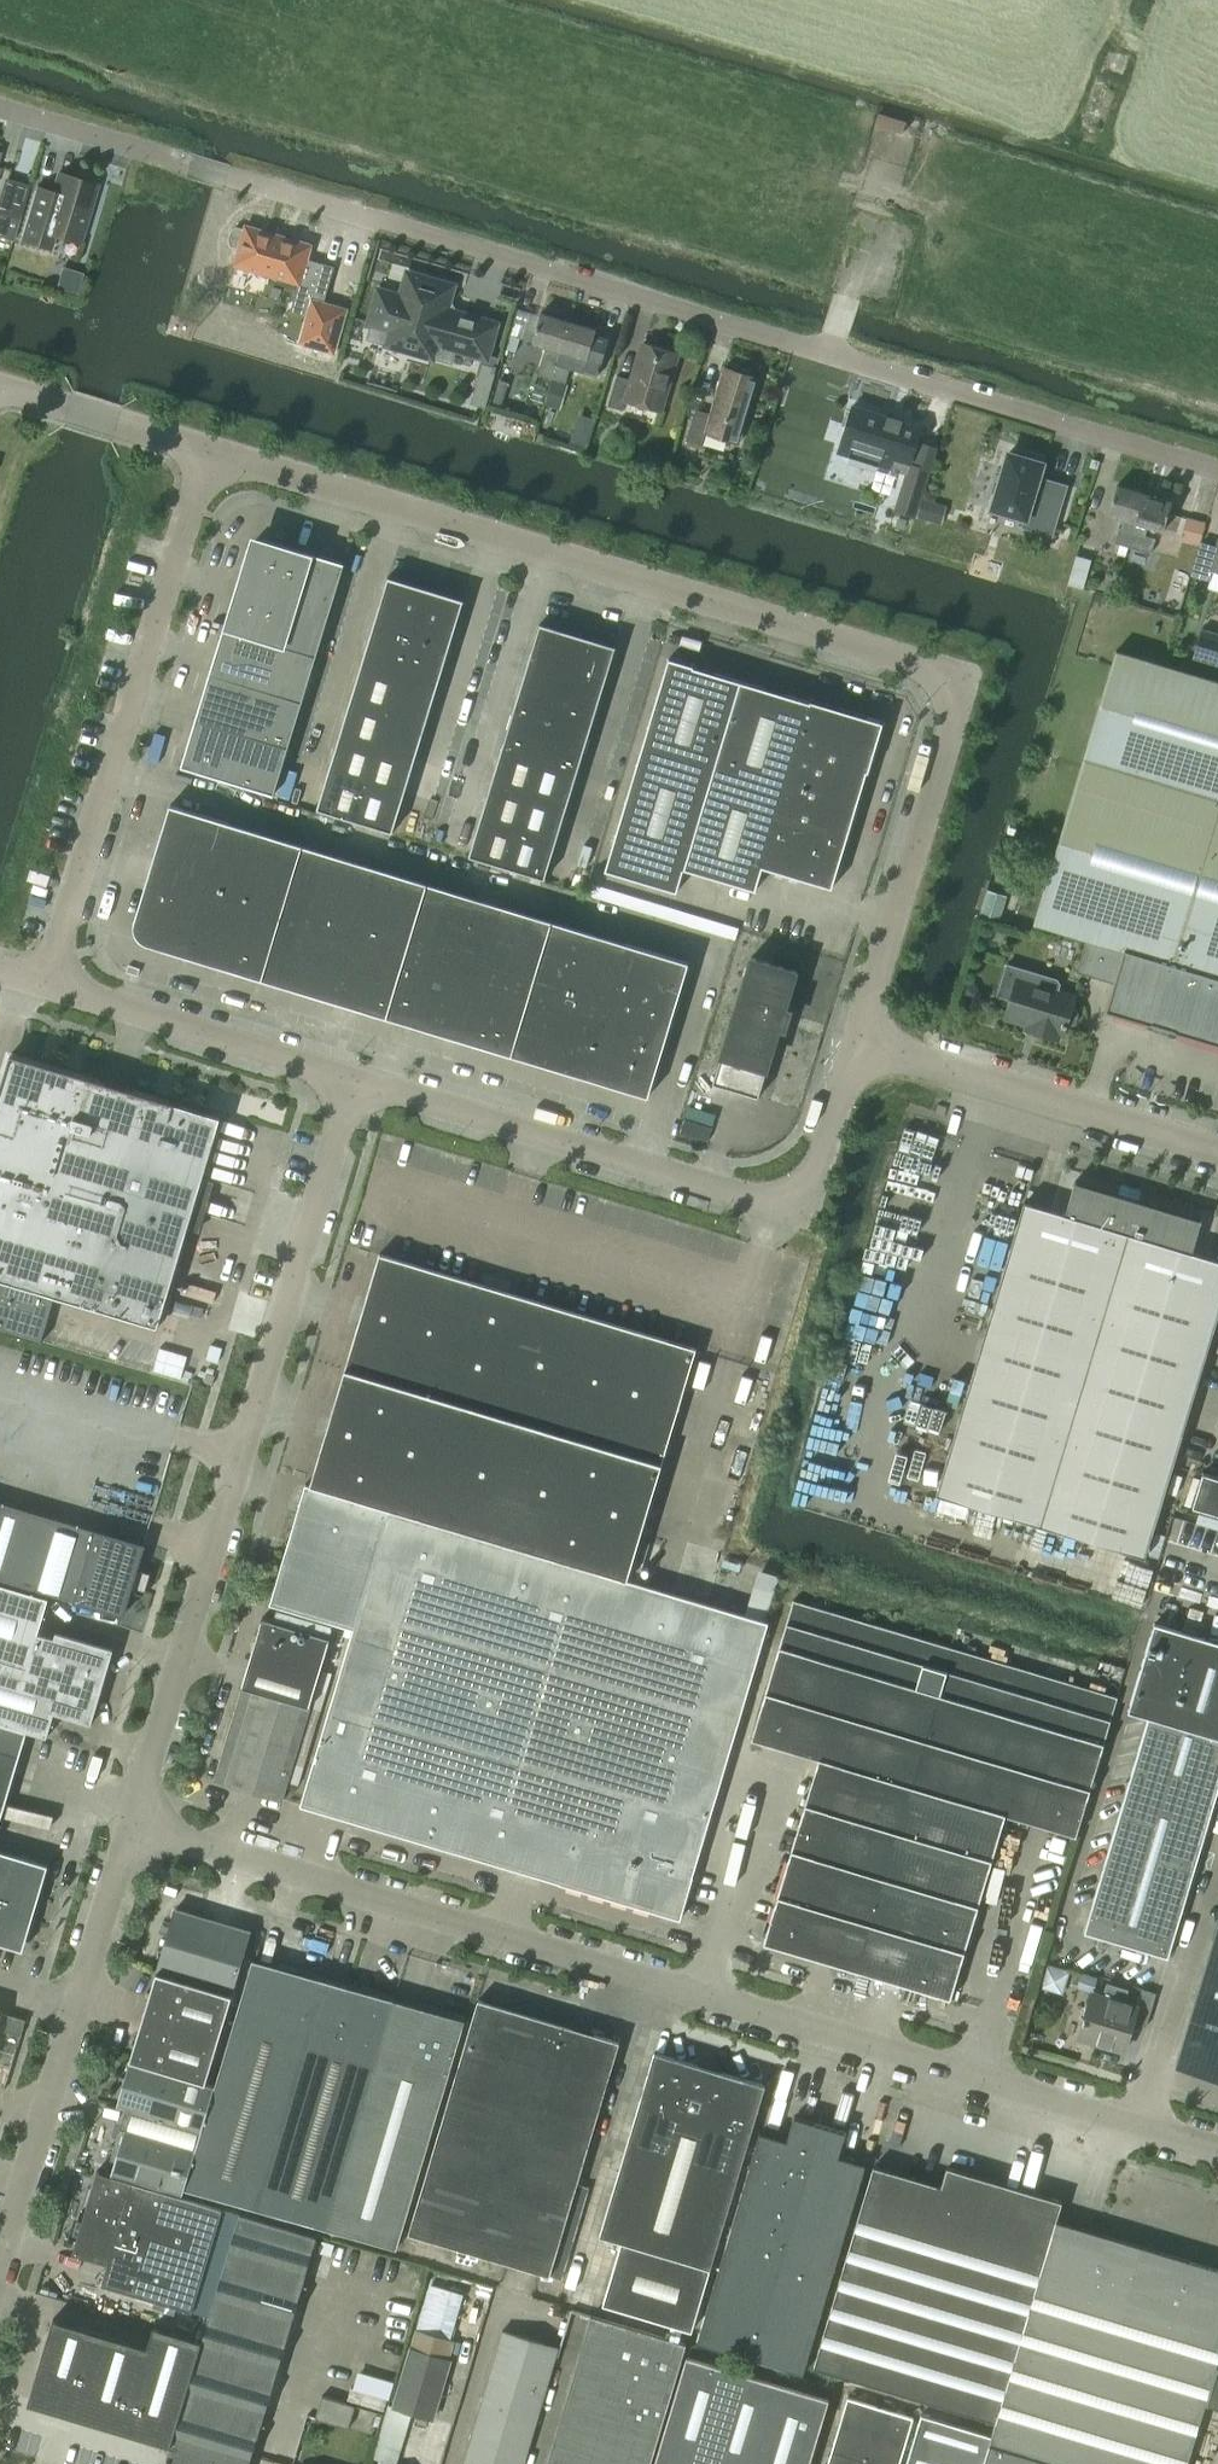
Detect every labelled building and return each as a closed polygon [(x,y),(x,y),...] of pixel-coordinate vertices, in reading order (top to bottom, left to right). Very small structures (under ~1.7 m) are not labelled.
[(94,184),(55,172),(50,192),(45,194),(45,197),(33,194),(35,187),(34,186),(18,239),(48,248),(52,234),(77,241),(94,184)] [(12,222),(14,216),(11,215),(21,182),(3,177),(0,188),(0,234),(8,236),(12,222)] [(307,257),(311,242),(244,223),(243,227),(235,225),(230,230),(228,237),(230,243),(237,245),(232,263),(297,282),(289,310),(305,315),(298,341),(333,351),(346,307),(323,300),(333,264),(307,257)] [(60,264),(53,285),(74,291),(80,271),(60,264)] [(453,364),(458,346),(484,354),(493,323),(452,311),(445,300),(450,285),(408,273),(401,296),(379,290),(370,321),(372,322),(368,336),(384,340),(383,346),(435,361),(435,359),(453,364)] [(507,340),(506,345),(506,347),(506,348),(507,348),(508,348),(509,349),(513,350),(515,350),(517,346),(517,345),(518,344),(518,341),(519,341),(519,338),(520,337),(522,337),(523,338),(524,338),(524,337),(527,338),(531,339),(531,340),(532,339),(533,335),(533,333),(533,332),(534,331),(534,330),(535,329),(535,328),(535,326),(535,325),(536,324),(536,323),(537,321),(537,320),(539,313),(539,312),(534,312),(533,311),(531,310),(528,310),(525,309),(523,309),(521,309),(520,308),(518,308),(517,310),(516,315),(515,315),(515,316),(515,317),(514,319),(513,324),(513,325),(512,325),(512,328),(511,328),(511,331),(510,332),(510,334),(509,335),(509,336),(508,337),(507,340)] [(551,377),(568,319),(541,311),(532,340),(546,344),(537,373),(551,377)] [(568,319),(551,377),(566,382),(574,353),(587,357),(596,327),(568,319)] [(608,403),(622,407),(626,398),(660,408),(677,351),(642,341),(631,377),(617,373),(608,403)] [(472,400),(485,405),(497,368),(483,363),(472,400)] [(702,444),(706,430),(736,439),(755,374),(722,364),(708,411),(696,407),(686,440),(702,444)] [(500,378),(493,401),(502,404),(509,381),(500,378)] [(552,378),(544,403),(560,408),(568,382),(552,378)] [(838,419),(834,433),(837,439),(841,440),(837,452),(890,468),(893,457),(908,461),(920,425),(853,404),(848,419),(844,417),(838,419)] [(920,440),(906,485),(898,511),(914,516),(936,445),(920,440)] [(1030,453),(1012,448),(1011,452),(1007,451),(991,507),(1024,517),(1021,525),(1051,534),(1065,483),(1044,477),(1044,480),(1037,478),(1042,461),(1029,457),(1030,453)] [(1128,546),(1143,491),(1116,483),(1107,512),(1124,517),(1121,528),(1119,527),(1115,542),(1128,546)] [(1143,491),(1128,546),(1151,553),(1155,538),(1145,535),(1148,524),(1162,529),(1171,499),(1143,491)] [(920,496),(914,515),(941,523),(947,504),(920,496)] [(1187,517),(1181,540),(1198,545),(1205,522),(1187,517)] [(210,673),(302,701),(345,563),(265,538),(263,543),(254,548),(248,547),(246,553),(244,562),(240,578),(238,586),(234,609),(233,617),(231,624),(225,623),(210,673)] [(1216,545),(1201,540),(1191,572),(1208,578),(1211,567),(1217,569),(1217,539),(1216,545)] [(1075,554),(1067,584),(1084,588),(1092,559),(1075,554)] [(392,830),(463,597),(387,574),(316,807),(392,830)] [(468,854),(544,877),(615,644),(539,621),(468,854)] [(1192,655),(1217,663),(1217,632),(1200,627),(1192,655)] [(1033,923),(1086,939),(1076,972),(1113,983),(1105,1010),(1217,1044),(1217,682),(1115,651),(1033,923)] [(604,868),(628,875),(677,890),(684,868),(756,889),(763,866),(832,887),(867,771),(868,771),(883,721),(810,700),(692,665),(693,663),(668,656),(604,868)] [(196,719),(288,747),(302,701),(210,673),(196,719)] [(288,747),(196,719),(182,765),(274,794),(288,747)] [(170,804),(135,920),(135,923),(135,927),(135,930),(136,933),(138,936),(140,939),(143,941),(146,943),(648,1096),(689,962),(170,804)] [(979,917),(999,923),(1007,894),(988,889),(979,917)] [(713,1082),(759,1096),(780,1026),(784,1027),(790,1010),(786,1008),(797,970),(751,956),(713,1082)] [(1016,979),(1005,1016),(1029,1023),(1027,1029),(1057,1038),(1059,1032),(1063,1034),(1066,1023),(1071,1025),(1076,1022),(1079,1013),(1076,1008),(1071,1007),(1074,996),(1016,979)] [(39,1058),(7,1049),(0,1073),(0,1277),(157,1323),(220,1111),(39,1058)] [(938,1493),(1146,1556),(1217,1313),(1217,1260),(1192,1252),(1202,1218),(1075,1180),(1065,1214),(1024,1202),(938,1493)] [(380,1248),(311,1482),(629,1577),(700,1342),(380,1248)] [(1217,1513),(1217,1475),(1203,1471),(1193,1505),(1217,1513)] [(769,1619),(629,1577),(311,1482),(306,1480),(271,1600),(354,1625),(301,1802),(680,1916),(769,1619)] [(143,1544),(0,1502),(0,1577),(123,1613),(143,1544)] [(21,1751),(27,1730),(47,1736),(54,1712),(91,1723),(113,1648),(56,1632),(54,1638),(38,1633),(48,1598),(0,1583),(0,1745),(21,1751)] [(752,1739),(819,1758),(764,1940),(950,1996),(1005,1812),(1075,1833),(1117,1693),(794,1596),(752,1739)] [(281,1797),(309,1704),(329,1637),(263,1618),(243,1685),(254,1688),(226,1780),(281,1797)] [(1154,1622),(1129,1709),(1149,1715),(1085,1929),(1169,1954),(1217,1789),(1217,1642),(1154,1622)] [(325,1692),(315,1689),(310,1707),(320,1710),(325,1692)] [(21,1751),(0,1745),(0,1822),(21,1751)] [(25,1948),(49,1865),(0,1850),(0,1941),(25,1948)] [(157,1970),(233,1992),(252,1927),(176,1905),(157,1968),(158,1969),(157,1970)] [(756,1916),(751,1933),(762,1936),(768,1920),(756,1916)] [(1176,2065),(1217,2078),(1217,1925),(1176,2065)] [(186,2184),(397,2246),(465,2017),(253,1955),(215,2083),(186,2184)] [(233,1992),(157,1970),(132,2055),(207,2077),(233,1992)] [(1093,1989),(1079,2034),(1125,2048),(1133,2021),(1146,2025),(1156,1992),(1142,1988),(1138,2003),(1126,1999),(1129,1988),(1107,1981),(1103,1992),(1093,1989)] [(478,1997),(472,2019),(410,2231),(551,2272),(619,2039),(478,1997)] [(692,2330),(766,2082),(656,2049),(601,2233),(622,2239),(603,2303),(692,2330)] [(183,2192),(215,2083),(144,2061),(111,2170),(183,2192)] [(805,2372),(868,2162),(841,2153),(847,2130),(794,2115),(788,2138),(761,2130),(698,2341),(805,2372)] [(997,2419),(1057,2219),(1063,2199),(948,2165),(943,2184),(876,2164),(816,2365),(997,2419)] [(192,2308),(222,2206),(97,2169),(73,2249),(110,2260),(104,2281),(192,2308)] [(316,2236),(240,2213),(203,2339),(171,2444),(166,2463),(248,2463),(316,2236)] [(1057,2219),(997,2419),(990,2442),(1064,2463),(1187,2463),(1205,2402),(1217,2364),(1217,2360),(1217,2267),(1057,2219)] [(687,2342),(593,2314),(548,2463),(650,2463),(687,2342)] [(75,2416),(171,2444),(203,2339),(154,2325),(148,2346),(53,2318),(37,2371),(41,2373),(34,2399),(68,2409),(69,2406),(77,2409),(75,2416)] [(434,2416),(452,2359),(449,2358),(455,2340),(417,2328),(394,2404),(434,2416)] [(462,2463),(524,2463),(559,2346),(502,2329),(489,2375),(462,2463)] [(829,2396),(688,2354),(655,2463),(809,2463),(829,2396)] [(1217,2364),(1205,2402),(1217,2406),(1217,2365),(1217,2364)] [(384,2410),(388,2397),(351,2386),(347,2399),(384,2410)] [(349,2427),(355,2405),(322,2395),(315,2417),(349,2427)] [(914,2415),(849,2396),(828,2463),(899,2463),(914,2415)] [(991,2432),(922,2412),(907,2463),(982,2463),(991,2432)] [(990,2442),(984,2463),(1064,2463),(990,2442)]
